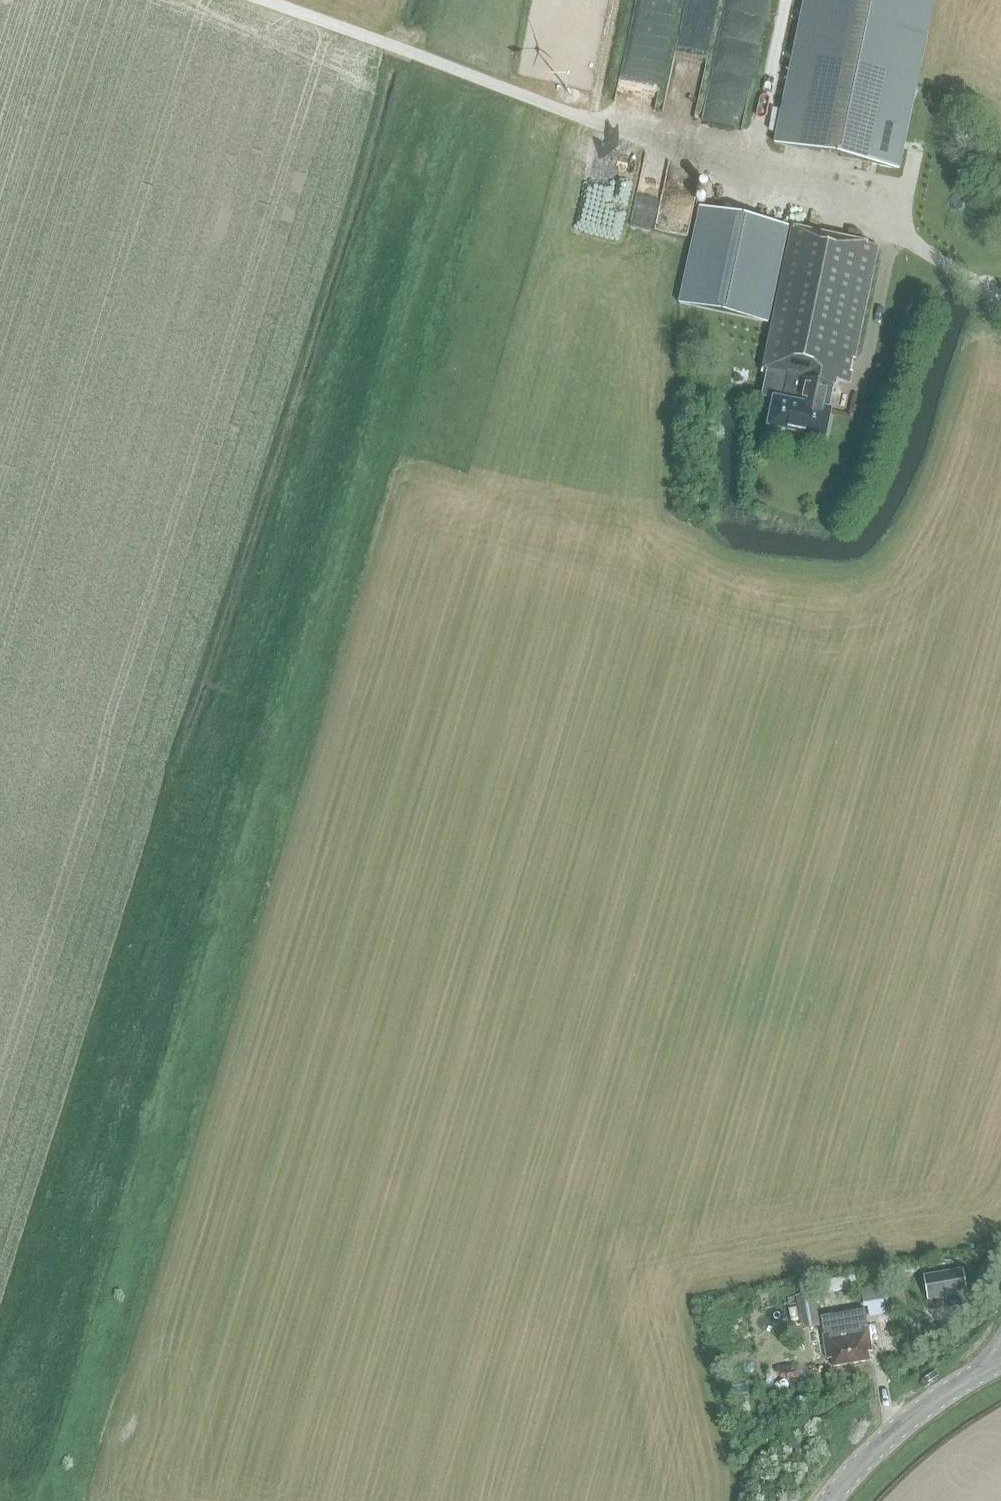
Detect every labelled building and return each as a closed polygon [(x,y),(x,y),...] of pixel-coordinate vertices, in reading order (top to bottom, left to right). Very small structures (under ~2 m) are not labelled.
[(677,0),(642,0),(639,20),(653,22),(646,62),(642,62),(639,83),(662,87),(677,0)] [(773,144),(899,170),(935,0),(803,0),(773,144)] [(699,208),(678,303),(765,322),(786,227),(699,208)] [(877,247),(790,228),(762,371),(787,377),(782,401),(773,398),(767,427),(824,440),(830,410),(828,409),(834,380),(843,383),(846,369),(851,370),(877,247)] [(854,1274),(815,1282),(823,1317),(862,1308),(854,1274)] [(859,1290),(865,1319),(890,1315),(885,1286),(859,1290)] [(819,1326),(813,1293),(795,1296),(800,1330),(819,1326)] [(867,1352),(872,1352),(867,1327),(823,1334),(827,1359),(832,1358),(833,1367),(869,1361),(867,1352)]
